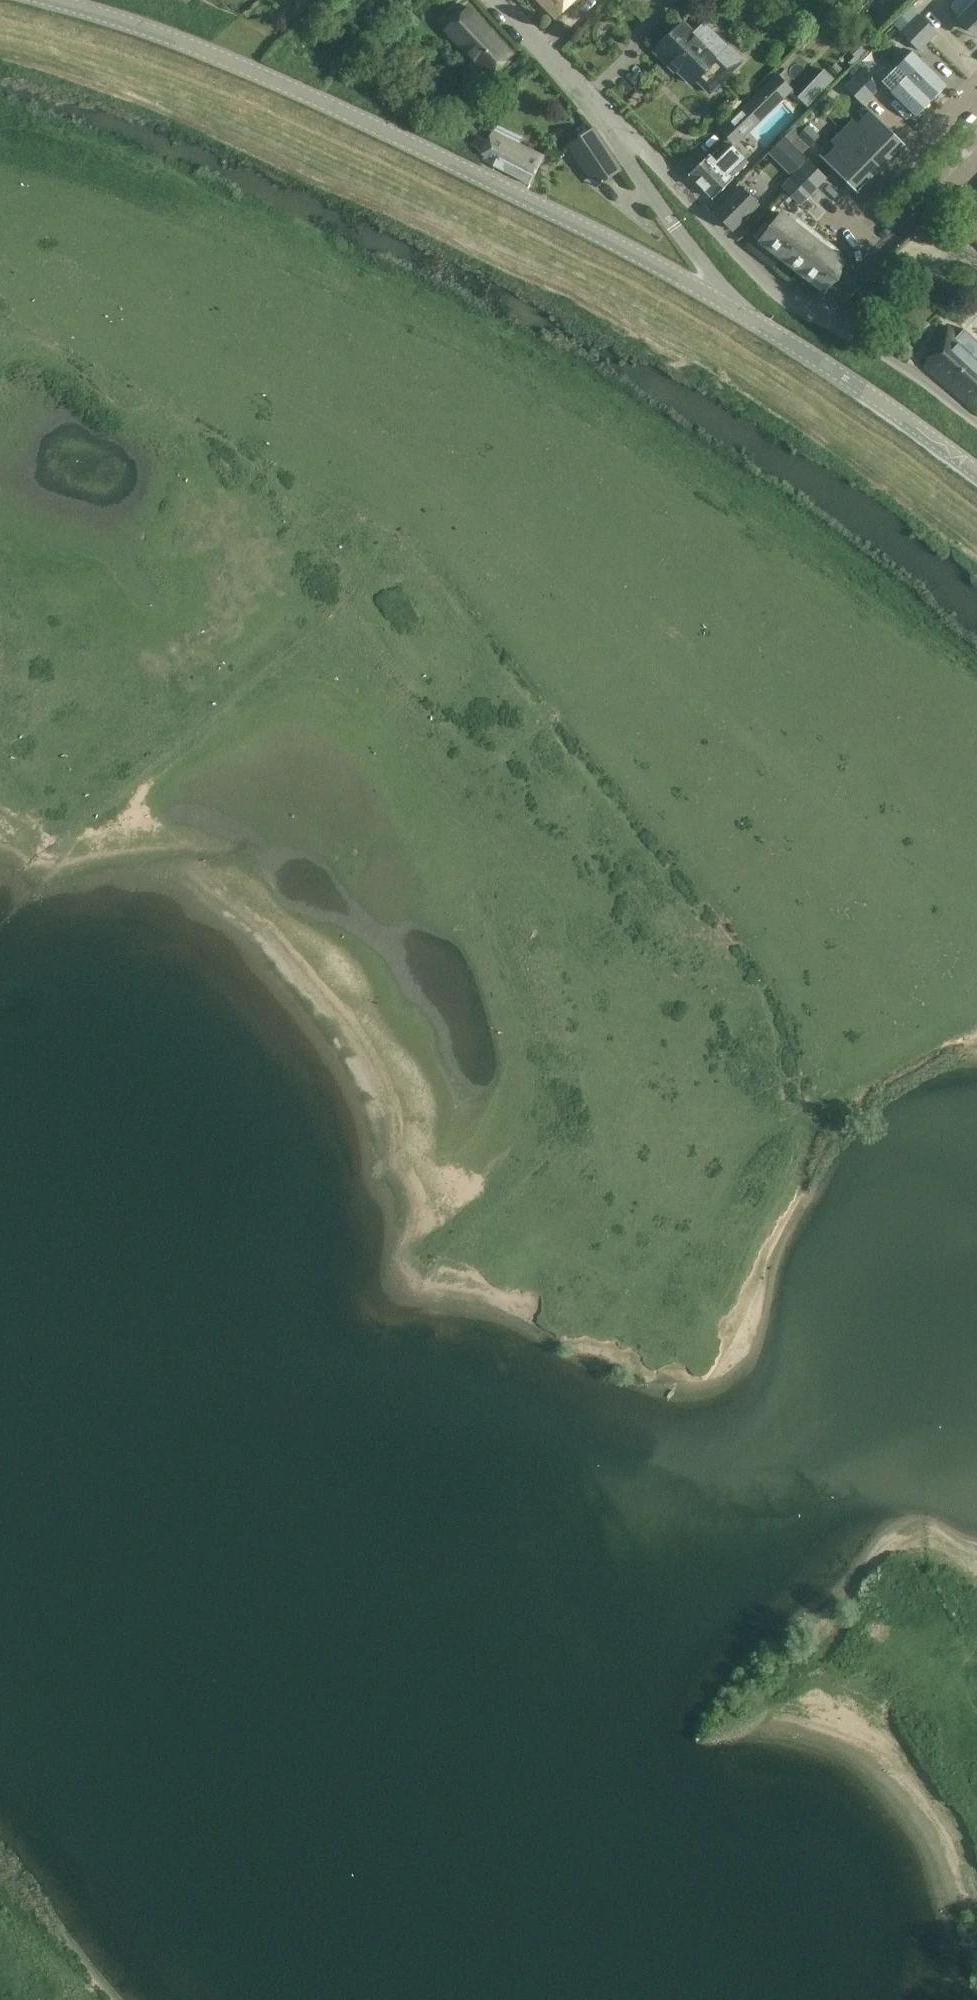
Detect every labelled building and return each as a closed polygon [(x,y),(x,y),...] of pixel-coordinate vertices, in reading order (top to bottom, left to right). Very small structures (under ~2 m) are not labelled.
[(553,15),(569,0),(539,0),(553,15)] [(958,20),(976,39),(976,0),(958,20)] [(487,74),(511,52),(469,6),(445,29),(487,74)] [(910,24),(928,41),(937,32),(919,15),(910,24)] [(695,31),(685,21),(655,51),(654,50),(653,51),(666,64),(668,61),(691,83),(690,81),(694,78),(712,96),(745,63),(704,21),(695,31)] [(919,51),(928,41),(910,24),(901,33),(919,51)] [(866,31),(855,41),(864,50),(875,40),(866,31)] [(896,67),(931,101),(946,86),(921,61),(911,52),(896,67)] [(916,116),(931,101),(896,67),(882,82),(891,91),(891,92),(916,116)] [(854,78),(872,95),(881,86),(863,69),(854,78)] [(863,105),(872,95),(854,78),(845,87),(863,105)] [(758,116),(745,103),(721,127),(733,140),(758,116)] [(842,131),(881,169),(887,163),(883,158),(900,141),(900,142),(901,141),(874,115),(873,116),(875,116),(862,129),(853,120),(842,131)] [(542,155),(521,145),(520,144),(523,139),(495,125),(482,153),(486,154),(483,159),(529,181),(542,155)] [(595,185),(619,168),(593,128),(568,144),(595,185)] [(875,175),(881,169),(842,131),(831,142),(841,151),(829,163),(828,162),(827,163),(853,189),(854,189),(854,188),(871,171),(875,175)] [(796,171),(805,162),(782,141),(773,150),(796,171)] [(747,162),(732,146),(728,150),(724,147),(720,151),(717,147),(689,174),(713,199),(741,172),(739,170),(747,162)] [(799,169),(817,187),(826,178),(808,160),(799,169)] [(740,184),(758,202),(776,184),(758,166),(740,184)] [(808,196),(817,187),(799,169),(790,178),(808,196)] [(800,205),(808,196),(790,178),(781,187),(800,205)] [(714,212),(732,229),(757,203),(740,186),(714,212)] [(781,258),(802,230),(781,213),(770,227),(765,223),(754,237),(781,258)] [(964,229),(972,237),(970,239),(976,245),(976,215),(964,229)] [(798,271),(824,238),(816,231),(811,237),(802,230),(781,258),(798,271)] [(824,238),(798,271),(820,289),(842,261),(833,254),(837,248),(824,238)] [(947,324),(932,340),(943,351),(926,368),(969,404),(976,396),(976,338),(965,327),(958,334),(947,324)]
